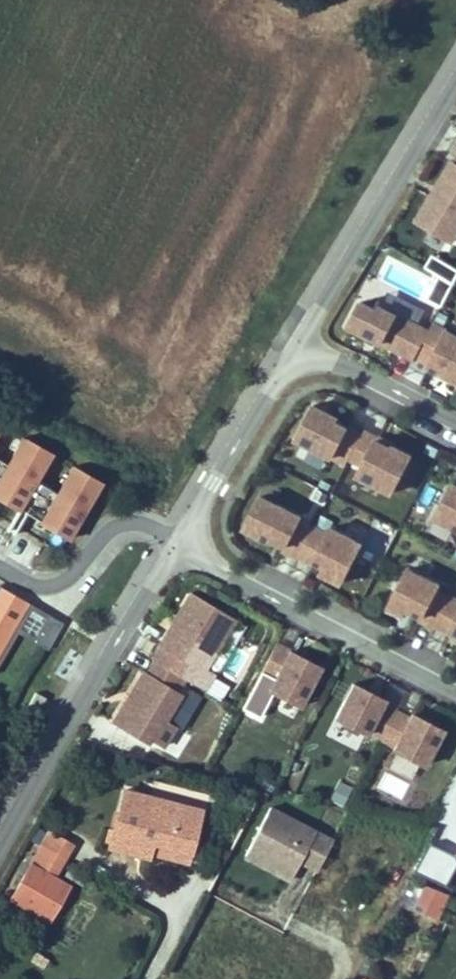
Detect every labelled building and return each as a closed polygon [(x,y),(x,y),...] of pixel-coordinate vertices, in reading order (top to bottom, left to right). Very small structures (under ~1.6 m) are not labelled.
[(422,209),(435,218),(428,230),(445,241),(453,228),(455,230),(455,154),(422,209)] [(424,269),(451,284),(455,276),(455,270),(431,256),(424,269)] [(416,356),(430,330),(381,305),(379,310),(361,300),(349,324),(379,340),(415,359),(416,356)] [(430,330),(416,356),(430,363),(431,361),(446,369),(444,373),(455,380),(455,333),(435,322),(430,330)] [(300,442),(343,463),(345,459),(358,435),(328,419),(329,417),(310,407),(297,431),(304,435),(300,442)] [(389,492),(408,455),(390,445),(389,448),(373,440),(375,437),(360,430),(358,435),(345,459),(359,465),(354,474),(389,492)] [(20,509),(9,528),(16,533),(32,505),(48,513),(44,521),(68,535),(101,479),(74,463),(58,489),(36,478),(51,449),(24,434),(8,460),(0,456),(0,497),(20,509)] [(450,483),(436,511),(443,515),(440,522),(455,530),(455,486),(450,483)] [(298,517),(258,496),(241,528),(266,540),(267,538),(274,542),(283,546),(280,551),(294,558),(296,554),(309,530),(295,523),(298,517)] [(325,573),(339,579),(353,552),(347,549),(350,542),(326,530),(324,535),(310,528),(309,530),(296,554),(310,562),(311,559),(317,562),(328,568),(325,573)] [(438,586),(407,570),(388,607),(403,614),(404,609),(420,617),(418,623),(432,629),(433,627),(447,600),(434,593),(438,586)] [(26,606),(0,591),(0,651),(26,606)] [(217,641),(230,618),(186,591),(155,644),(157,645),(149,658),(152,660),(178,676),(203,634),(217,641)] [(448,597),(447,600),(433,627),(449,635),(450,633),(455,636),(455,602),(448,597)] [(298,699),(316,664),(300,656),(298,661),(284,654),(286,649),(271,642),(257,670),(271,677),(265,688),(280,695),(283,691),(298,699)] [(178,676),(152,660),(143,673),(139,670),(109,720),(144,742),(146,738),(159,745),(171,725),(162,719),(176,693),(173,690),(180,677),(178,676)] [(380,696),(349,681),(332,715),(363,731),(365,728),(378,735),(392,708),(393,706),(379,699),(380,696)] [(298,699),(283,691),(280,695),(280,696),(295,705),(298,699)] [(390,747),(420,762),(438,727),(408,712),(406,715),(392,708),(378,735),(377,737),(391,744),(390,747)] [(337,781),(329,801),(343,807),(352,787),(337,781)] [(123,787),(107,842),(149,854),(150,849),(153,837),(189,848),(200,809),(123,787)] [(292,858),(308,828),(264,805),(244,841),(270,854),(265,863),(284,873),(292,858)] [(310,867),(325,837),(308,828),(292,858),(310,867)] [(153,837),(150,849),(186,860),(189,848),(153,837)] [(265,863),(270,854),(244,841),(238,854),(263,867),(282,877),(284,873),(265,863)] [(37,914),(58,877),(25,860),(5,896),(37,914)] [(411,913),(442,923),(451,896),(420,886),(411,913)] [(382,974),(371,969),(366,978),(380,978),(382,974)]
